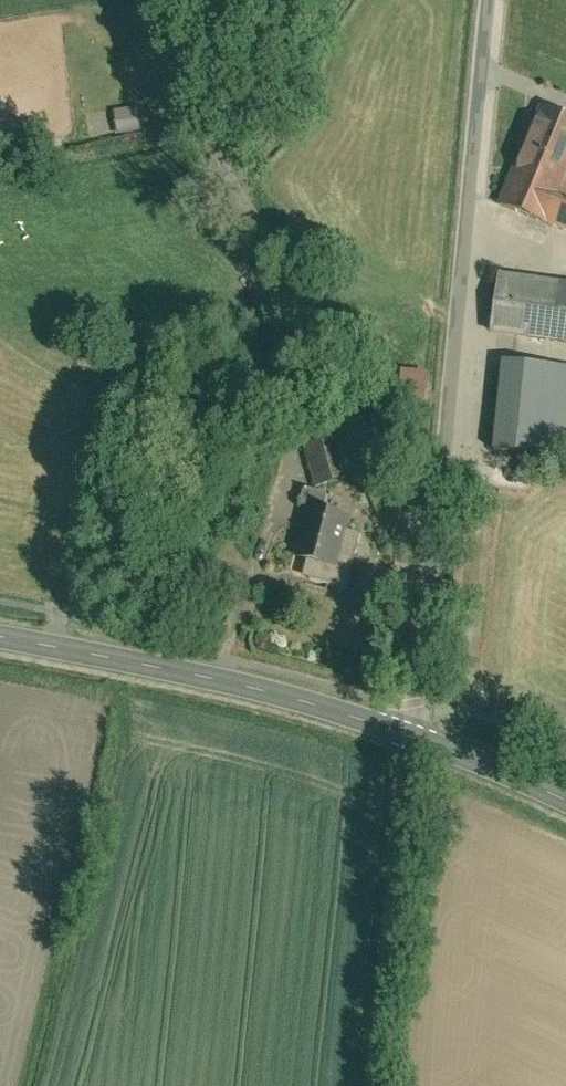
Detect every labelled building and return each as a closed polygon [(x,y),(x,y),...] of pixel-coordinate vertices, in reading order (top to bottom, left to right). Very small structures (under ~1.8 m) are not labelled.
[(502,203),(565,230),(565,114),(543,105),(502,203)] [(146,127),(144,106),(120,109),(122,130),(146,127)] [(497,337),(565,346),(565,283),(505,275),(497,337)] [(509,362),(500,456),(544,460),(565,462),(565,368),(509,362)] [(350,448),(313,456),(320,490),(357,482),(350,448)] [(312,510),(332,514),(336,497),(308,490),(304,508),(312,510)] [(332,514),(312,510),(300,561),(314,564),(310,581),(354,591),(367,538),(354,535),(357,520),(332,514)]
